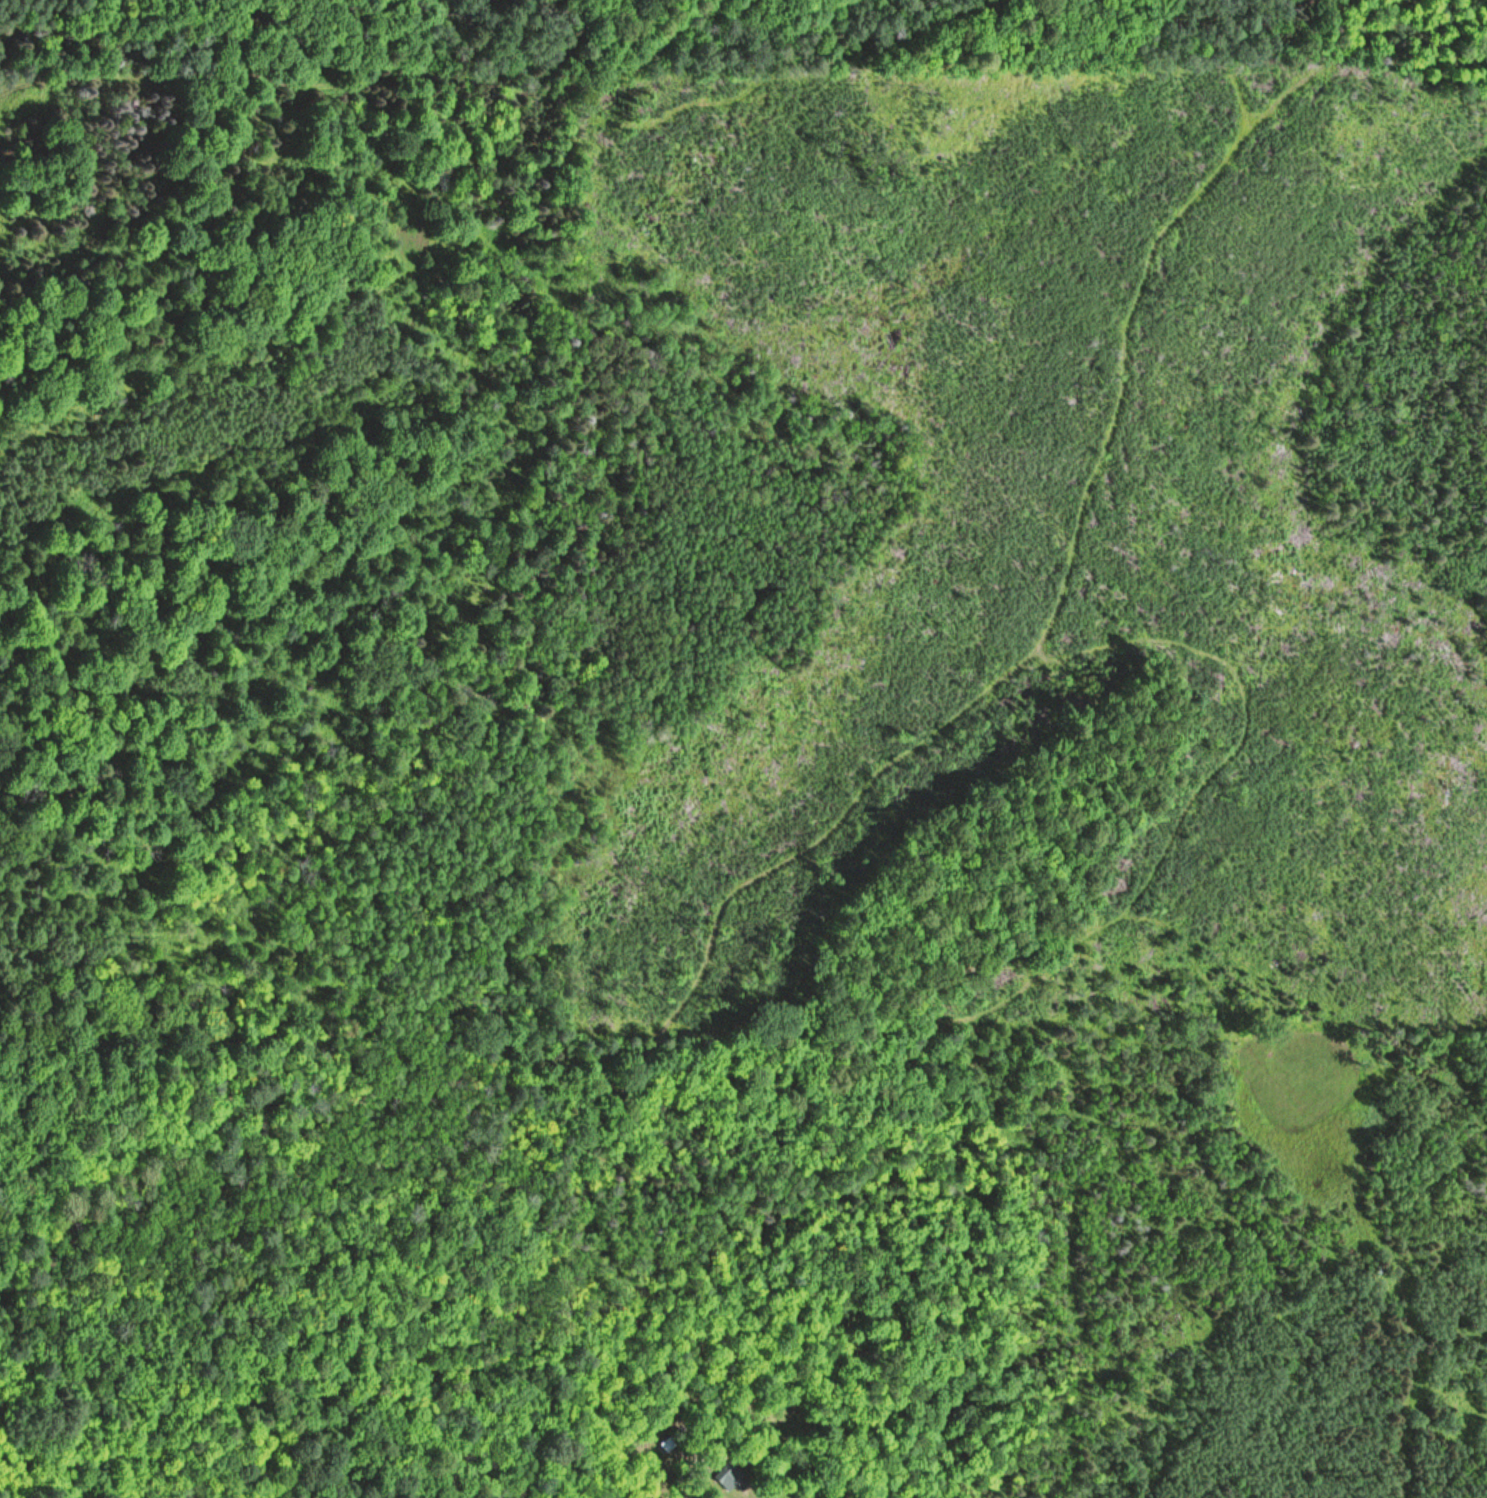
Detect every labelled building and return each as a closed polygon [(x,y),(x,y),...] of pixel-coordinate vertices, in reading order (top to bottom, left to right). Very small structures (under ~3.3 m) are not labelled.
[(727,1491),(743,1473),(731,1463),(715,1481),(727,1491)]
